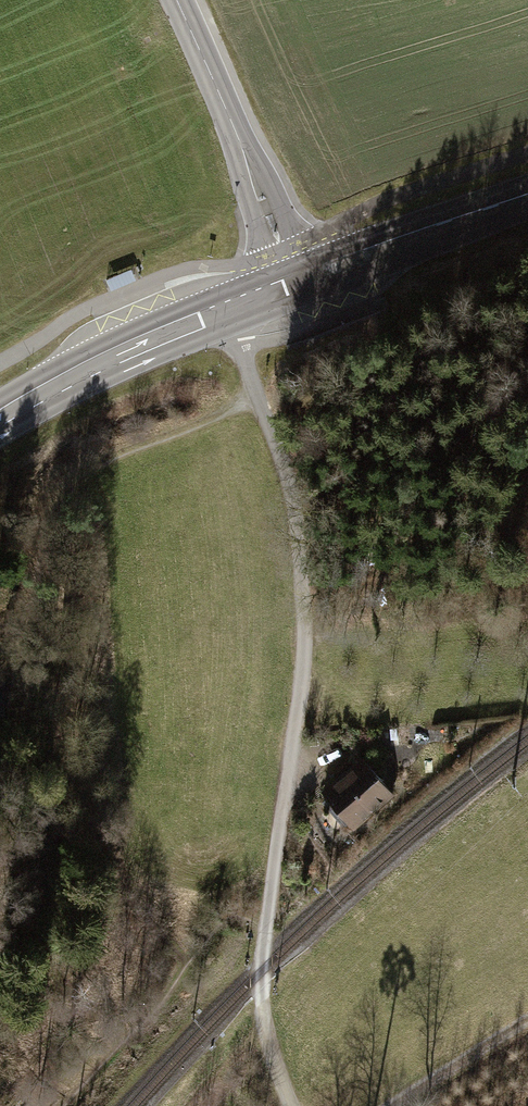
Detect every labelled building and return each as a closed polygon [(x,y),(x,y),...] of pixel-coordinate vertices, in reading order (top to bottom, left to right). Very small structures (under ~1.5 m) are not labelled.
[(131,268),(107,278),(111,288),(135,277),(131,268)] [(352,826),(392,793),(363,759),(323,792),(352,826)]
